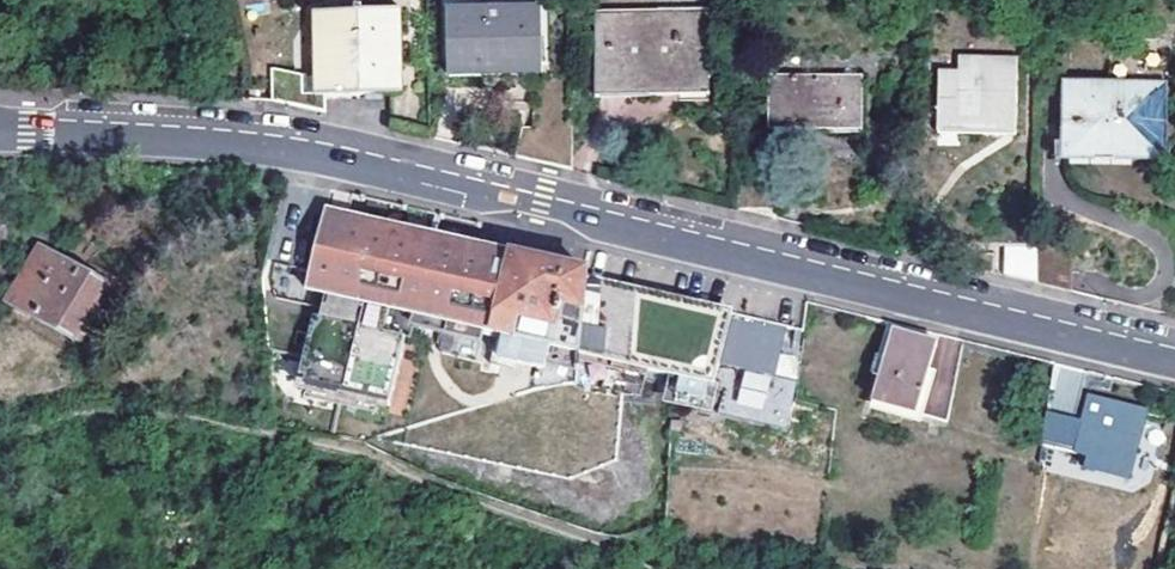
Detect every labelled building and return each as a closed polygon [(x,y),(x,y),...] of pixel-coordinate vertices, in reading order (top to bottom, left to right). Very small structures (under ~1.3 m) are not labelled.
[(365,10),(365,4),(357,4),(356,10),(323,10),(322,77),(322,95),(332,95),(349,95),(367,96),(365,10)] [(531,67),(532,9),(448,9),(448,78),(480,78),(480,67),(531,67)] [(403,10),(365,10),(367,96),(385,96),(403,96),(403,10)] [(596,13),(596,83),(709,83),(708,12),(596,13)] [(958,75),(937,75),(935,134),(1014,136),(1016,61),(959,60),(958,75)] [(308,77),(282,73),(282,103),(295,104),(333,114),(332,95),(322,95),(308,95),(308,77)] [(322,77),(308,77),(308,95),(322,95),(322,77)] [(861,79),(769,78),(769,131),(860,132),(861,79)] [(1162,155),(1164,85),(1063,82),(1061,153),(1162,155)] [(338,191),(333,213),(349,218),(354,195),(338,191)] [(579,357),(680,382),(676,400),(702,407),(707,389),(714,390),(720,367),(774,381),(786,332),(668,303),(582,281),(584,275),(484,250),(349,218),(333,213),(325,212),(306,289),(373,306),(370,321),(373,325),(397,331),(401,329),(404,314),(491,335),(486,356),(530,367),(535,346),(579,357)] [(1006,244),(1005,276),(1039,284),(1040,244),(1006,244)] [(1040,244),(1039,284),(1075,292),(1075,245),(1040,244)] [(20,307),(81,339),(110,284),(49,252),(20,307)] [(353,325),(341,394),(388,402),(400,333),(353,325)] [(880,387),(892,335),(894,327),(888,326),(874,385),(880,387)] [(938,345),(892,335),(880,387),(875,404),(921,415),(933,366),(938,345)] [(535,346),(530,367),(574,377),(579,357),(535,346)] [(873,415),(924,428),(938,367),(933,366),(921,415),(875,404),(873,415)] [(1080,419),(1049,411),(1041,443),(1083,453),(1079,469),(1133,482),(1152,405),(1087,390),(1080,419)]
